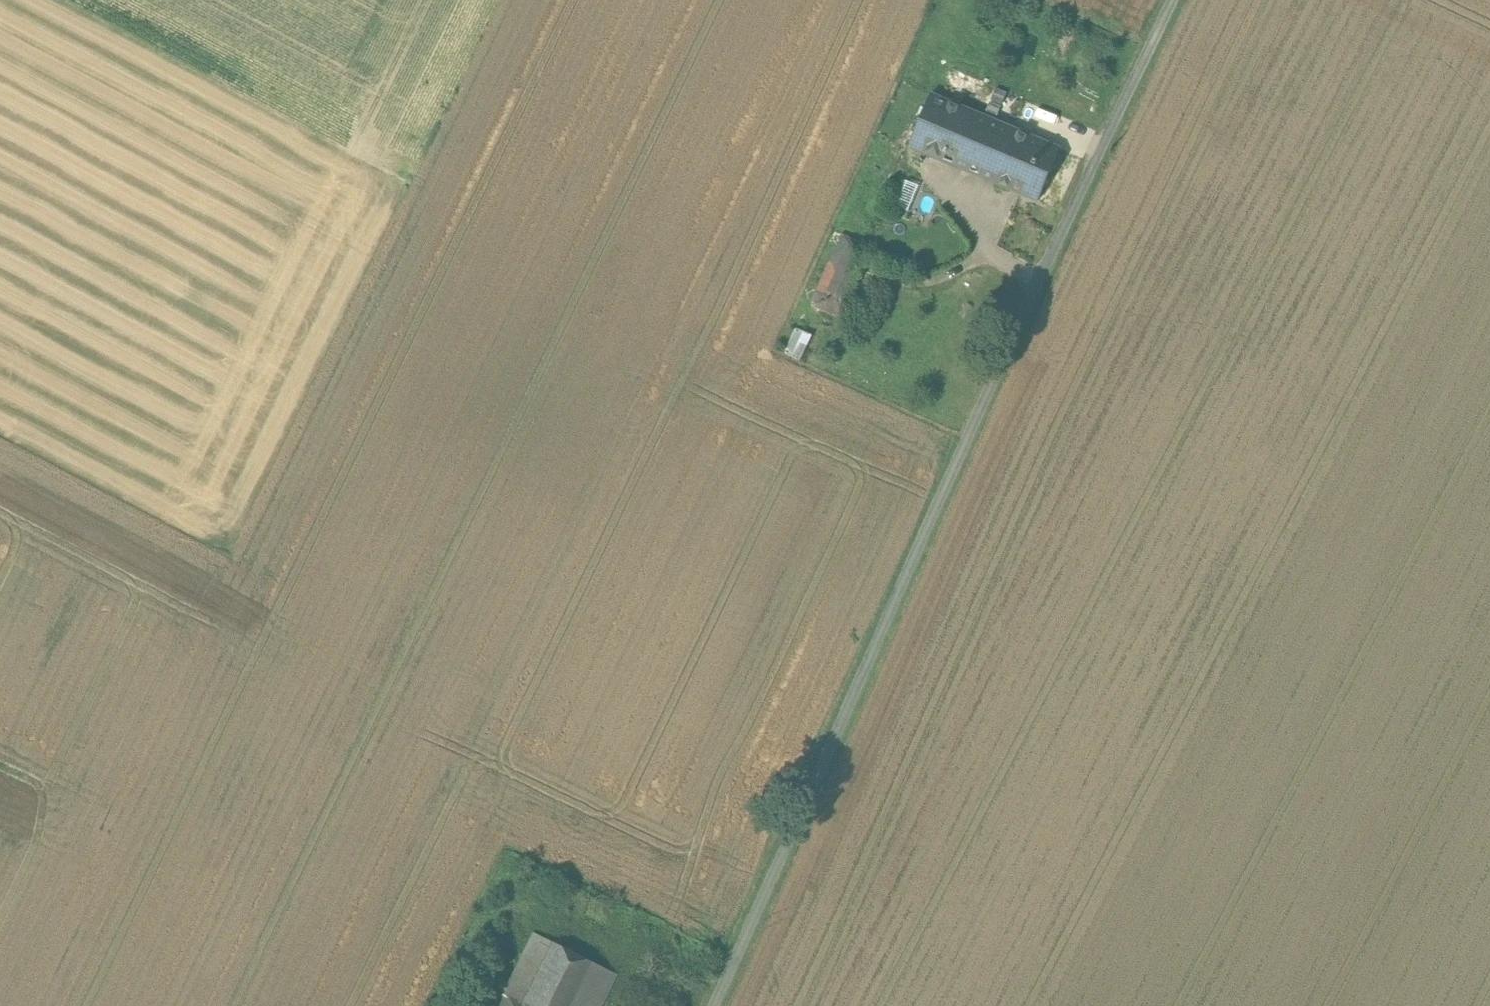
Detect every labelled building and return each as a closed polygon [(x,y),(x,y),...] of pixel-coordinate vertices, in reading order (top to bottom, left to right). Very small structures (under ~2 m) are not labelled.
[(1016,130),(931,94),(909,146),(995,182),(1016,130)] [(1060,149),(1016,130),(995,182),(1039,200),(1060,149)] [(842,234),(811,302),(841,315),(871,247),(842,234)] [(796,328),(785,354),(800,360),(812,335),(796,328)] [(535,930),(503,995),(526,1005),(601,1005),(618,969),(535,930)] [(503,995),(498,1005),(526,1005),(503,995)]
